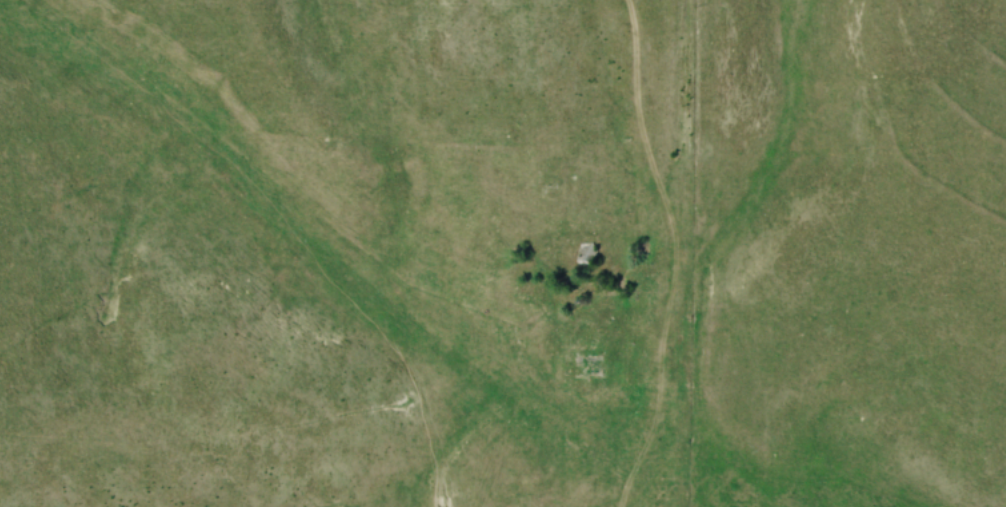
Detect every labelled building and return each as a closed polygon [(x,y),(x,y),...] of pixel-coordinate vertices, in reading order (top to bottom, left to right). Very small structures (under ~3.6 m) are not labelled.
[(589,265),(593,247),(579,244),(576,263),(589,265)]
